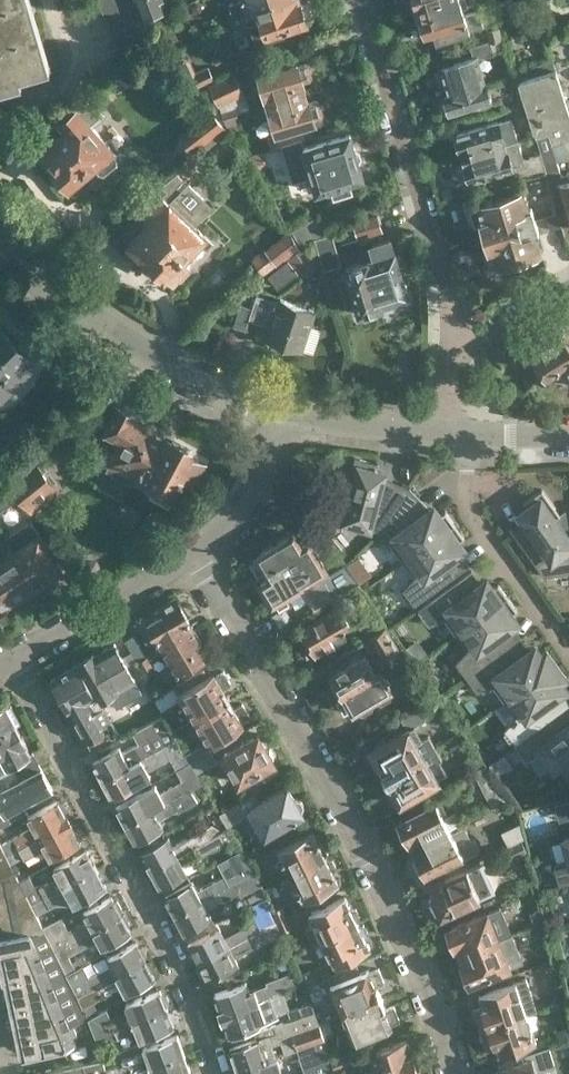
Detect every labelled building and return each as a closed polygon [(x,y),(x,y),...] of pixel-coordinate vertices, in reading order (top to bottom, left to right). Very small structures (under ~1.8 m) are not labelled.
[(1,80),(44,67),(24,0),(0,0),(0,77),(1,80)] [(116,0),(100,0),(104,10),(116,0)] [(131,3),(130,0),(116,0),(104,10),(108,20),(131,3)] [(141,19),(169,7),(166,0),(134,0),(141,19)] [(232,28),(242,25),(238,12),(276,0),(239,0),(229,3),(232,14),(228,16),(232,28)] [(242,25),(243,26),(247,24),(254,43),(258,45),(284,37),(286,32),(285,28),(306,22),(305,19),(312,17),(314,14),(311,2),(307,0),(300,2),(299,0),(276,0),(238,12),(242,25)] [(475,0),(406,0),(408,5),(412,8),(414,7),(417,15),(461,2),(463,8),(476,4),(475,0)] [(505,0),(494,0),(498,13),(508,10),(505,0)] [(461,2),(417,15),(417,16),(415,20),(418,31),(422,34),(433,30),(436,40),(483,26),(478,10),(464,14),(463,8),(461,2)] [(113,31),(136,14),(131,3),(108,20),(113,31)] [(117,42),(140,24),(136,14),(113,31),(117,42)] [(140,24),(117,42),(122,53),(145,35),(140,24)] [(504,37),(501,25),(486,29),(490,41),(504,37)] [(440,67),(441,69),(435,71),(440,84),(444,82),(448,94),(484,83),(477,57),(495,52),(492,43),(489,41),(471,46),(474,57),(440,67)] [(197,72),(190,57),(174,65),(192,89),(196,87),(197,89),(210,83),(217,80),(215,77),(209,66),(197,72)] [(568,138),(568,99),(565,100),(554,69),(551,59),(517,72),(519,80),(517,81),(533,129),(534,129),(537,137),(548,134),(551,144),(568,138)] [(267,103),(305,91),(301,80),(309,78),(311,74),(307,63),(305,62),(297,64),(297,62),(259,74),(267,103)] [(235,71),(217,80),(210,83),(213,90),(217,99),(220,105),(245,92),(235,71)] [(210,83),(197,89),(201,96),(213,90),(210,83)] [(449,113),(490,101),(484,83),(448,94),(444,95),(449,113)] [(305,91),(267,103),(276,131),(268,133),(272,147),(282,144),(302,138),(306,137),(301,123),(314,119),(313,117),(320,115),(322,112),(319,101),(315,100),(308,102),(305,91)] [(219,118),(239,112),(251,108),(245,92),(220,105),(217,99),(207,104),(211,109),(212,109),(219,118)] [(90,99),(77,109),(63,120),(69,127),(42,149),(58,169),(55,174),(61,181),(68,181),(70,183),(93,163),(101,172),(106,172),(118,162),(118,158),(110,149),(112,148),(92,124),(104,114),(90,99)] [(212,109),(211,109),(189,127),(203,145),(226,126),(219,118),(212,109)] [(239,112),(219,118),(226,126),(241,122),(239,112)] [(464,158),(517,142),(510,117),(456,134),(464,158)] [(282,144),(283,146),(285,153),(295,150),(301,170),(309,168),(317,191),(330,186),(334,197),(352,191),(349,180),(363,176),(349,132),(304,146),(302,138),(282,144)] [(537,137),(540,148),(538,148),(540,153),(544,168),(550,186),(557,184),(568,223),(568,172),(568,171),(560,174),(556,161),(568,157),(568,138),(551,144),(548,134),(537,137)] [(523,158),(517,142),(464,158),(465,163),(458,165),(462,180),(470,178),(470,181),(516,168),(518,177),(544,168),(540,153),(523,158)] [(283,159),(279,147),(256,154),(260,167),(283,159)] [(181,279),(189,270),(189,264),(182,257),(204,234),(194,225),(213,206),(176,170),(161,184),(168,191),(146,213),(153,220),(132,242),(165,275),(167,272),(174,279),(181,279)] [(522,192),(478,205),(470,207),(475,225),(481,223),(485,235),(535,220),(531,208),(527,209),(522,192)] [(548,217),(559,214),(554,197),(543,200),(548,217)] [(352,221),(377,214),(373,202),(348,210),(352,221)] [(352,221),(341,224),(347,240),(383,229),(379,213),(377,214),(352,221)] [(559,214),(548,217),(552,231),(562,228),(559,214)] [(317,215),(292,227),(301,245),(326,232),(317,215)] [(535,220),(485,235),(488,247),(491,246),(496,265),(499,264),(503,274),(521,269),(518,259),(540,252),(535,234),(538,233),(535,220)] [(265,246),(250,256),(263,275),(301,247),(291,229),(266,248),(265,246)] [(379,308),(378,305),(381,304),(381,302),(407,294),(390,238),(367,245),(369,250),(354,254),(357,262),(346,265),(347,268),(338,270),(347,299),(356,297),(360,310),(363,309),(364,313),(370,316),(376,314),(379,308)] [(303,245),(301,247),(286,259),(287,260),(297,273),(301,278),(318,265),(303,245)] [(287,260),(279,266),(267,275),(277,288),(297,273),(287,260)] [(280,301),(258,293),(249,319),(264,323),(265,319),(274,322),(268,338),(303,350),(316,310),(281,298),(280,301)] [(563,361),(568,357),(568,315),(530,340),(538,354),(536,355),(537,357),(533,359),(541,372),(545,370),(546,372),(563,361)] [(34,367),(34,362),(27,356),(29,354),(1,325),(0,326),(0,383),(11,372),(17,379),(21,378),(34,367)] [(192,483),(203,463),(189,455),(192,449),(134,418),(135,416),(118,406),(105,430),(121,439),(109,461),(110,462),(107,468),(131,481),(134,475),(155,486),(152,490),(171,500),(174,494),(183,478),(192,483)] [(33,454),(4,479),(30,511),(60,487),(33,454)] [(378,534),(407,490),(381,483),(383,475),(374,471),(376,463),(354,457),(346,487),(351,488),(343,520),(369,527),(378,534)] [(409,488),(407,490),(378,534),(387,540),(402,561),(454,524),(445,511),(438,516),(430,508),(424,513),(408,491),(410,488),(409,488)] [(513,533),(543,576),(568,572),(568,537),(555,518),(560,514),(541,489),(523,502),(528,509),(521,517),(525,524),(513,533)] [(454,524),(402,561),(414,577),(402,590),(413,605),(464,569),(455,556),(461,551),(457,542),(464,537),(454,524)] [(336,584),(327,568),(309,539),(301,544),(293,532),(257,553),(259,557),(250,562),(257,573),(265,568),(266,571),(281,562),(284,567),(295,561),(297,566),(304,562),(313,576),(314,575),(316,578),(320,575),(333,597),(355,584),(350,576),(336,584)] [(39,533),(15,548),(38,582),(61,566),(39,533)] [(15,548),(0,558),(0,575),(15,597),(38,582),(15,548)] [(281,562),(266,571),(265,572),(268,577),(261,581),(272,601),(275,599),(279,608),(291,601),(286,592),(301,583),(316,608),(333,597),(320,575),(316,578),(314,575),(313,576),(304,562),(297,566),(295,561),(284,567),(281,562)] [(456,633),(507,596),(497,583),(490,588),(483,581),(476,586),(467,573),(416,609),(428,625),(445,619),(456,633)] [(0,575),(0,607),(15,597),(0,575)] [(162,647),(195,628),(176,595),(161,604),(165,612),(148,622),(162,647)] [(507,596),(456,633),(466,647),(455,662),(465,677),(516,641),(507,629),(514,624),(509,615),(516,609),(507,596)] [(343,627),(352,622),(341,603),(299,627),(315,655),(348,636),(343,627)] [(385,625),(366,636),(364,637),(372,650),(377,647),(383,657),(399,648),(385,625)] [(209,652),(195,628),(162,647),(177,672),(209,652)] [(137,662),(148,655),(135,634),(125,640),(137,662)] [(145,695),(114,641),(94,652),(93,650),(78,659),(100,698),(109,693),(117,706),(125,701),(127,705),(145,695)] [(516,641),(465,677),(476,692),(493,684),(504,700),(555,664),(546,651),(539,656),(531,648),(525,653),(516,641)] [(391,693),(388,689),(391,687),(380,670),(376,672),(365,652),(333,671),(346,693),(337,699),(344,711),(353,706),(354,708),(357,707),(360,711),(363,712),(372,707),(372,704),(369,699),(375,696),(377,700),(381,701),(390,696),(391,693)] [(148,655),(137,662),(142,671),(154,665),(148,655)] [(51,678),(52,679),(46,682),(52,693),(58,690),(70,711),(72,710),(86,702),(96,696),(78,663),(51,678)] [(555,664),(504,700),(516,716),(503,729),(514,744),(564,708),(555,696),(562,691),(557,682),(565,677),(555,664)] [(230,681),(223,669),(216,674),(214,671),(179,691),(175,684),(154,698),(158,704),(160,707),(179,695),(193,717),(229,696),(223,686),(230,681)] [(193,717),(207,741),(207,742),(243,721),(241,718),(249,713),(243,702),(235,707),(229,696),(193,717)] [(92,713),(86,702),(72,710),(81,728),(78,732),(82,739),(87,738),(94,751),(120,737),(104,707),(92,713)] [(160,707),(158,704),(144,712),(144,713),(134,718),(139,728),(163,715),(160,707)] [(1,753),(7,765),(12,762),(33,751),(27,739),(25,740),(16,723),(20,720),(12,705),(6,708),(5,705),(0,707),(0,753),(1,753)] [(387,775),(437,746),(431,734),(417,741),(410,729),(427,719),(420,708),(401,718),(406,727),(371,747),(372,748),(371,756),(375,762),(380,764),(387,775)] [(514,744),(525,759),(542,752),(554,768),(568,757),(568,715),(564,708),(514,744)] [(140,744),(133,748),(123,753),(120,746),(92,761),(102,779),(177,738),(163,715),(139,728),(133,731),(140,744)] [(259,769),(263,777),(277,769),(273,761),(274,760),(259,733),(224,753),(239,781),(259,769)] [(177,738),(102,779),(111,796),(139,781),(137,777),(170,758),(177,768),(189,760),(185,755),(177,739),(177,738)] [(191,763),(212,750),(207,742),(207,741),(185,755),(189,760),(191,763)] [(437,746),(387,775),(393,787),(392,792),(395,798),(399,798),(400,800),(439,778),(431,765),(444,757),(437,746)] [(212,750),(191,763),(197,773),(218,761),(212,750)] [(22,757),(12,762),(21,779),(42,767),(33,751),(22,757)] [(21,779),(12,762),(7,765),(1,753),(0,753),(0,790),(21,779)] [(176,783),(157,794),(156,793),(148,797),(144,790),(117,805),(126,822),(190,789),(203,782),(197,773),(191,763),(189,760),(177,768),(170,772),(176,783)] [(485,764),(474,770),(493,806),(509,797),(485,764)] [(27,813),(22,805),(53,788),(42,767),(21,779),(0,790),(0,801),(5,810),(0,813),(0,827),(27,813)] [(287,784),(259,800),(255,793),(220,813),(228,827),(253,812),(265,833),(303,811),(302,808),(304,805),(300,799),(296,799),(287,784)] [(190,789),(126,822),(136,840),(163,825),(159,818),(177,808),(179,811),(198,801),(190,789)] [(0,844),(5,854),(18,848),(19,847),(71,819),(68,814),(66,814),(58,800),(28,816),(32,826),(0,844)] [(414,847),(450,828),(462,822),(455,810),(444,815),(437,801),(400,819),(402,822),(397,825),(404,839),(409,837),(414,847)] [(71,819),(19,847),(25,857),(44,847),(49,857),(80,841),(72,826),(74,825),(71,819)] [(524,838),(520,822),(500,831),(507,845),(520,839),(524,838)] [(169,835),(141,850),(151,868),(195,844),(211,836),(222,830),(212,823),(173,844),(169,835)] [(450,828),(414,847),(419,856),(413,859),(420,872),(425,870),(426,871),(461,853),(464,860),(479,852),(481,847),(477,839),(474,838),(472,838),(466,825),(457,830),(452,832),(450,828)] [(195,844),(151,868),(160,885),(187,870),(183,861),(198,853),(200,857),(234,838),(228,827),(222,830),(211,836),(211,837),(196,845),(195,844)] [(325,844),(320,843),(314,830),(278,847),(291,873),(327,857),(325,854),(328,850),(325,844)] [(507,845),(499,849),(504,861),(526,852),(520,839),(507,845)] [(0,844),(0,843),(0,896),(25,891),(18,879),(5,854),(0,844)] [(31,903),(96,868),(86,849),(54,867),(59,875),(40,885),(38,883),(35,885),(30,875),(29,874),(18,879),(25,891),(31,903)] [(246,858),(241,850),(218,862),(225,874),(198,889),(193,880),(165,895),(174,912),(224,886),(254,870),(248,858),(247,857),(246,858)] [(258,853),(248,858),(254,870),(264,865),(258,853)] [(327,857),(291,873),(302,898),(338,882),(333,871),(336,866),(333,860),(328,859),(327,857)] [(554,866),(559,885),(568,882),(568,859),(554,866)] [(482,903),(478,895),(492,889),(480,861),(429,884),(436,899),(434,902),(436,908),(441,908),(442,911),(469,899),(472,907),(482,903)] [(44,908),(56,902),(70,895),(73,903),(106,886),(96,868),(31,903),(36,912),(42,926),(51,922),(44,908)] [(242,895),(262,885),(254,870),(224,886),(174,912),(184,929),(212,914),(207,906),(223,898),(239,890),(242,895)] [(25,891),(0,896),(0,938),(44,928),(42,926),(36,912),(31,903),(25,891)] [(352,908),(345,895),(309,912),(314,923),(306,927),(314,943),(321,939),(358,922),(357,920),(360,915),(356,908),(352,908)] [(77,936),(120,913),(111,896),(83,911),(87,918),(68,928),(62,916),(51,922),(42,926),(44,928),(53,947),(76,935),(77,936)] [(270,909),(265,897),(256,902),(262,913),(270,909)] [(279,920),(287,916),(282,905),(274,908),(279,920)] [(197,961),(254,932),(263,927),(264,927),(279,920),(274,908),(259,917),(224,935),(220,927),(188,943),(197,961)] [(534,924),(546,920),(542,909),(530,912),(534,924)] [(462,953),(498,938),(487,911),(451,926),(462,953)] [(76,935),(53,947),(66,971),(76,966),(69,953),(73,951),(97,938),(101,946),(130,931),(120,913),(77,936),(76,935)] [(287,916),(279,920),(283,930),(291,926),(287,916)] [(207,979),(238,963),(234,955),(259,942),(283,930),(279,920),(264,927),(263,927),(254,932),(197,961),(207,979)] [(546,920),(534,924),(537,936),(549,933),(546,920)] [(358,922),(321,939),(333,964),(370,947),(365,936),(368,931),(365,923),(359,923),(358,922)] [(88,1016),(83,1006),(78,995),(66,971),(53,947),(44,928),(0,938),(0,949),(5,975),(7,974),(22,1048),(31,1050),(67,1043),(72,1036),(68,1025),(89,1017),(88,1016)] [(503,949),(498,938),(462,953),(474,980),(510,964),(509,962),(519,958),(513,945),(503,949)] [(92,987),(93,987),(102,982),(145,959),(135,941),(107,956),(111,964),(97,972),(90,975),(84,963),(76,967),(76,966),(66,971),(78,995),(86,991),(92,987)] [(127,992),(154,977),(145,959),(102,982),(93,987),(92,987),(78,995),(83,1006),(98,999),(108,993),(107,992),(122,984),(127,992)] [(343,1011),(382,995),(378,985),(376,986),(375,984),(384,980),(379,967),(371,971),(369,968),(331,983),(343,1011)] [(274,991),(282,988),(299,982),(294,970),(266,981),(268,984),(249,991),(246,982),(216,993),(216,994),(213,998),(217,1007),(219,1009),(221,1014),(270,995),(275,994),(274,991)] [(311,970),(301,974),(306,986),(316,981),(311,970)] [(526,1011),(536,1007),(526,976),(479,993),(483,1005),(475,1008),(482,1026),(526,1011)] [(290,1009),(282,988),(274,991),(275,994),(270,995),(221,1014),(223,1019),(222,1022),(225,1031),(230,1033),(278,1016),(277,1014),(288,1011),(291,1019),(316,1010),(315,1009),(313,1002),(290,1009)] [(96,1035),(166,1007),(160,990),(126,1004),(129,1010),(116,1016),(111,1018),(107,1007),(88,1016),(89,1017),(96,1035)] [(386,1004),(382,995),(343,1011),(354,1038),(392,1023),(391,1020),(400,1017),(395,1004),(386,1008),(384,1005),(386,1004)] [(319,1020),(328,1017),(324,1006),(315,1009),(316,1010),(319,1020)] [(139,1037),(173,1024),(166,1007),(96,1035),(100,1044),(136,1030),(139,1037)] [(326,1040),(324,1035),(319,1020),(316,1010),(262,1028),(264,1034),(231,1046),(239,1069),(269,1059),(265,1047),(274,1044),(281,1041),(285,1053),(298,1048),(298,1049),(326,1040)] [(537,1041),(526,1011),(482,1026),(488,1044),(496,1042),(500,1054),(507,1051),(509,1058),(548,1045),(545,1038),(537,1041)] [(328,1017),(319,1020),(324,1035),(334,1031),(328,1017)] [(568,1039),(568,1021),(556,1025),(561,1041),(568,1039)] [(131,1071),(183,1051),(176,1033),(142,1046),(144,1050),(122,1058),(123,1061),(106,1068),(108,1073),(123,1073),(131,1071)] [(408,1039),(370,1051),(370,1053),(363,1054),(367,1067),(374,1064),(377,1073),(401,1073),(418,1069),(408,1039)] [(298,1049),(306,1073),(328,1073),(336,1071),(336,1070),(332,1058),(326,1040),(298,1049)] [(189,1069),(183,1051),(131,1071),(123,1073),(177,1073),(189,1069)] [(347,1053),(332,1058),(336,1070),(351,1065),(347,1053)] [(538,1070),(533,1055),(520,1059),(521,1061),(497,1069),(499,1073),(543,1073),(541,1070),(538,1070)] [(269,1059),(239,1069),(241,1073),(283,1073),(277,1056),(269,1059)] [(103,1058),(84,1061),(25,1073),(108,1073),(106,1068),(103,1058)]
